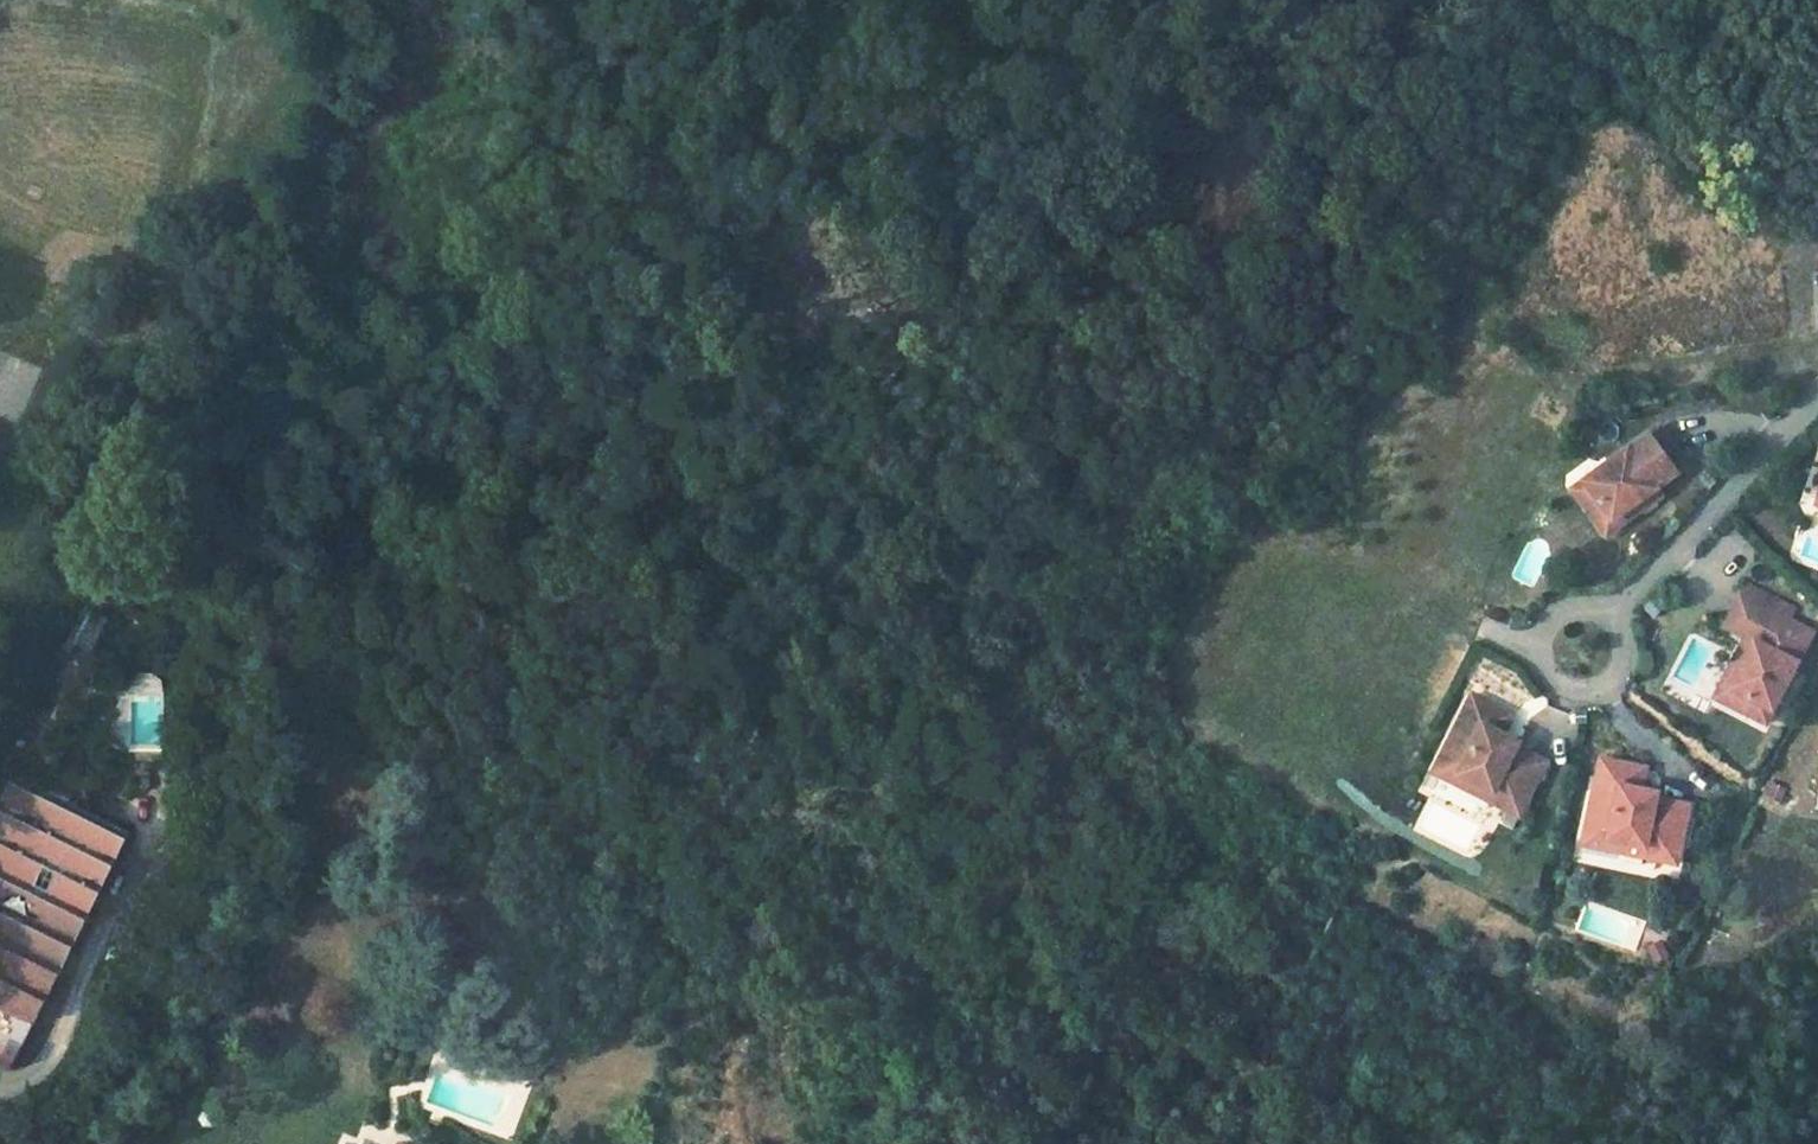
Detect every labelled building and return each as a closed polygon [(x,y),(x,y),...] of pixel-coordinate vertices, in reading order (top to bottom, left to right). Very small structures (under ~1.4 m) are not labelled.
[(62,335),(55,316),(43,321),(50,340),(62,335)] [(1687,470),(1659,428),(1588,475),(1621,524),(1643,510),(1638,502),(1658,489),(1687,470)] [(1621,524),(1588,475),(1576,484),(1609,533),(1621,524)] [(1658,489),(1638,502),(1643,510),(1663,496),(1658,489)] [(1794,607),(1745,583),(1740,595),(1769,609),(1744,659),(1736,655),(1722,679),(1774,705),(1812,631),(1788,619),(1794,607)] [(1769,609),(1740,595),(1725,624),(1746,634),(1736,655),(1744,659),(1769,609)] [(1774,705),(1722,679),(1715,692),(1767,718),(1774,705)] [(1496,700),(1472,688),(1440,755),(1493,785),(1522,802),(1546,751),(1520,738),(1522,733),(1504,723),(1488,716),(1496,700)] [(1512,708),(1496,700),(1488,716),(1504,723),(1512,708)] [(1490,791),(1493,785),(1440,755),(1437,761),(1490,791)] [(1601,759),(1585,834),(1642,845),(1640,852),(1674,858),(1686,801),(1657,796),(1658,790),(1639,787),(1621,783),(1625,765),(1601,759)] [(1642,768),(1625,765),(1621,783),(1639,787),(1642,768)] [(132,832),(18,776),(0,812),(0,1057),(14,1063),(132,832)] [(1642,845),(1585,834),(1584,841),(1622,848),(1621,858),(1639,861),(1640,852),(1642,845)]
